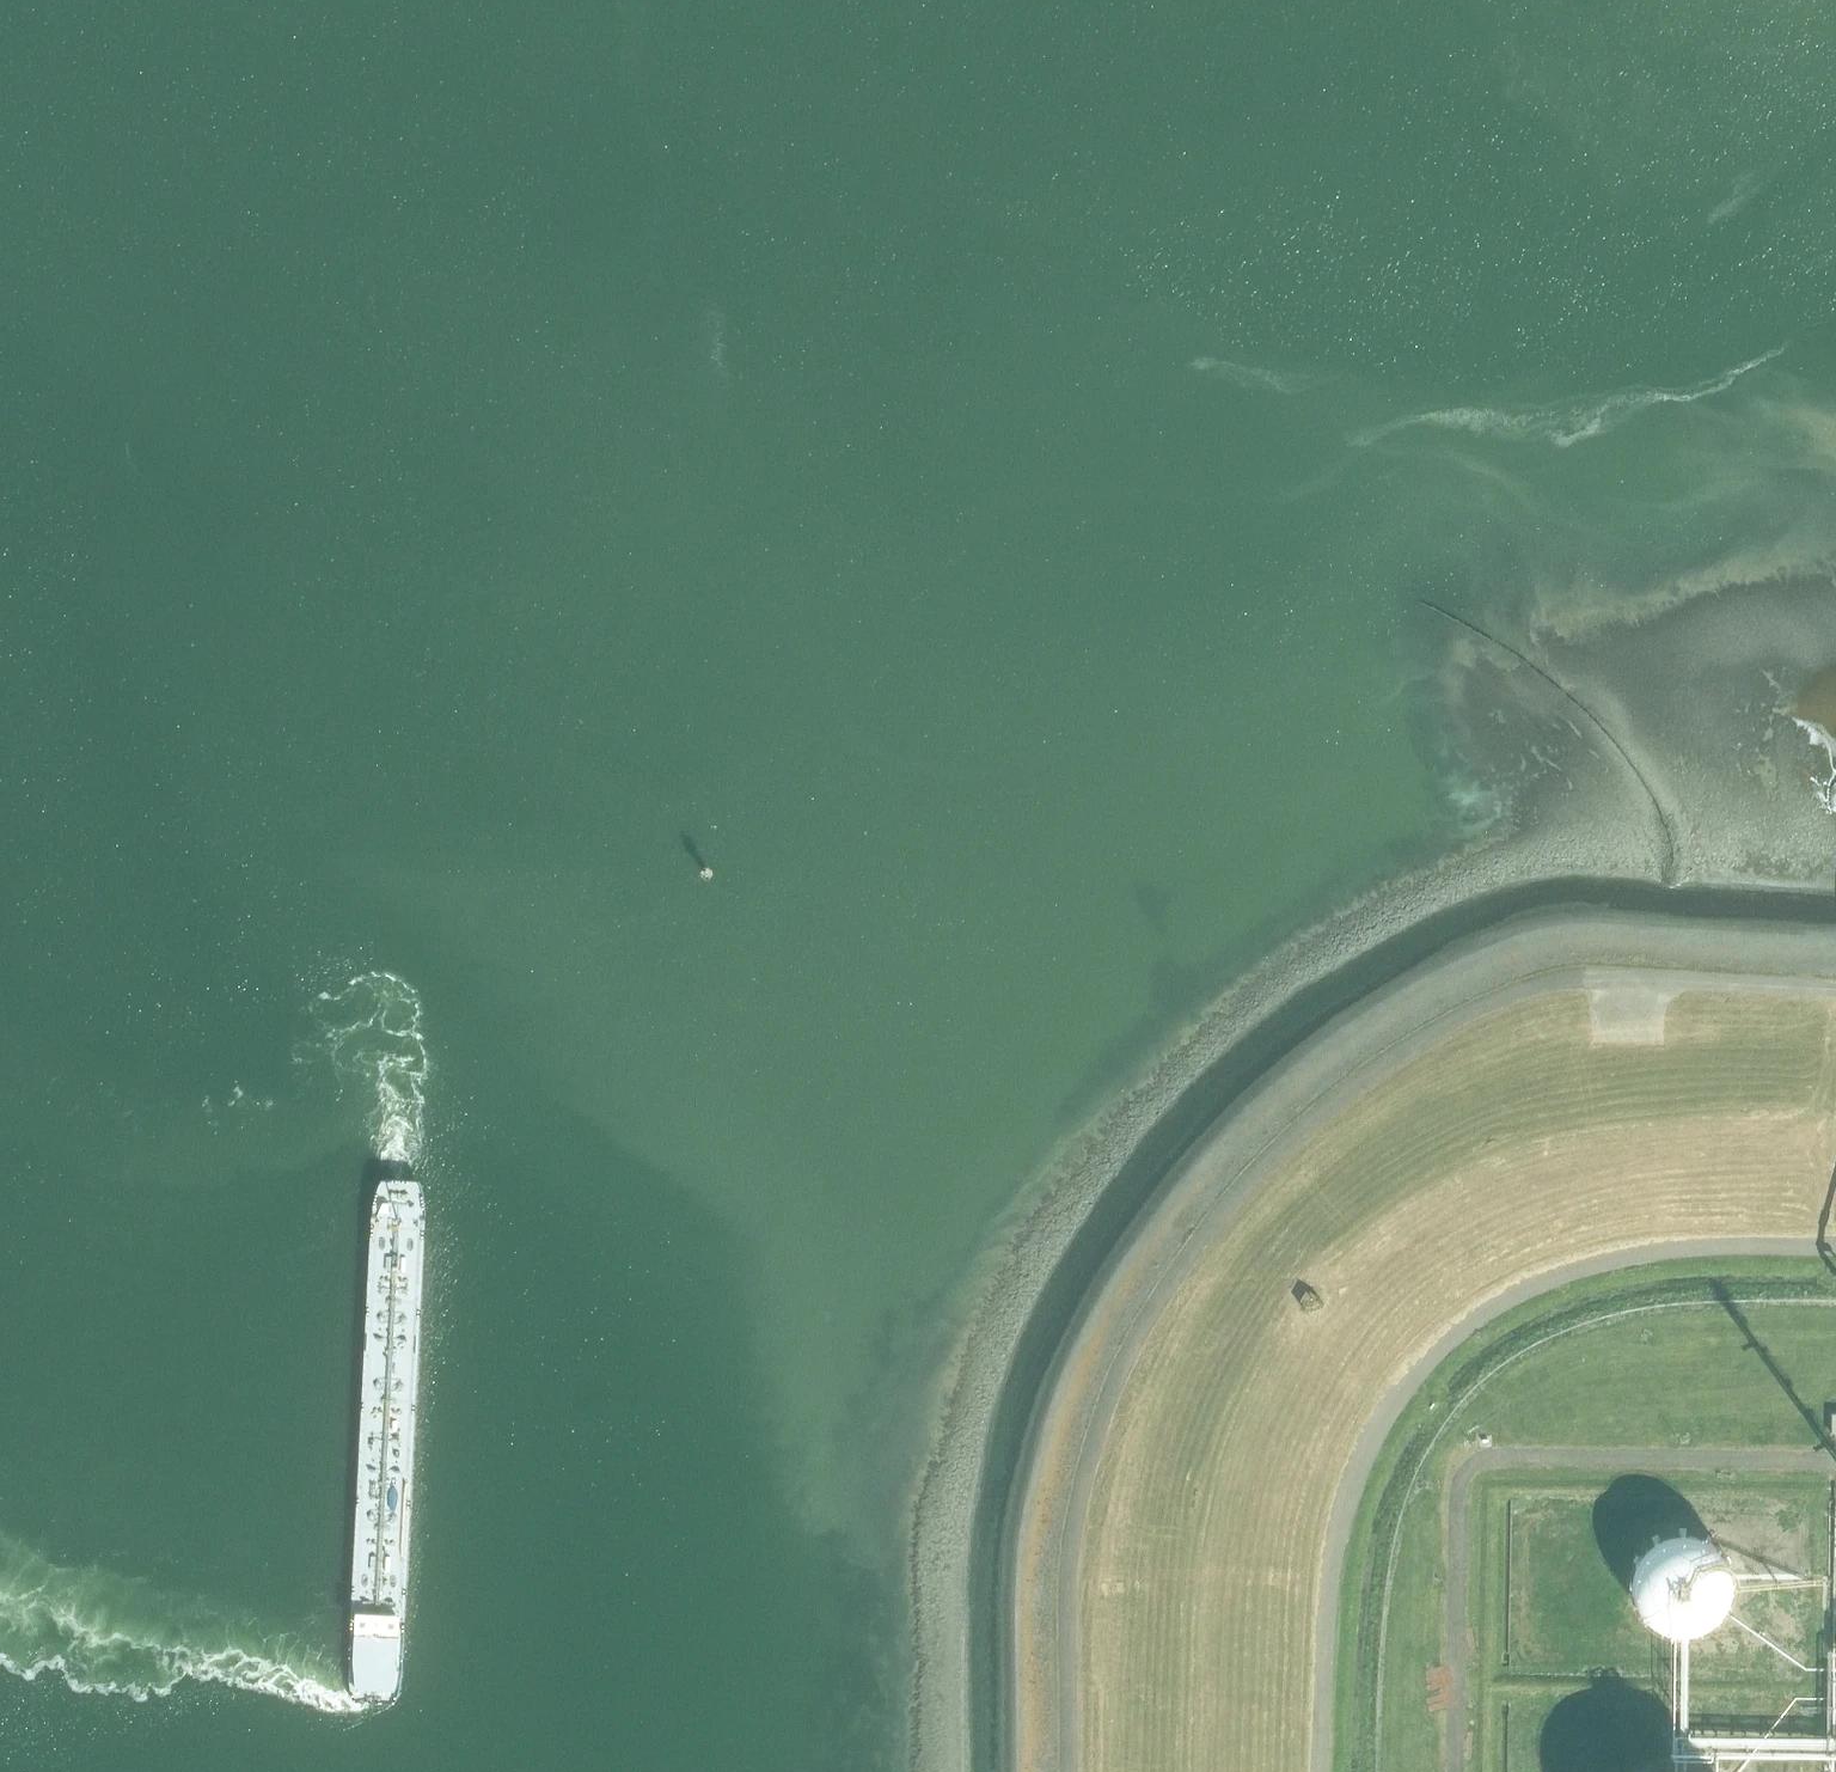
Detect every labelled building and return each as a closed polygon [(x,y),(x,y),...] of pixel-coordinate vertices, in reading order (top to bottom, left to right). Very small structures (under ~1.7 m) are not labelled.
[(1734,1589),(1735,1579),(1734,1567),(1731,1558),(1726,1549),(1719,1540),(1712,1533),(1702,1528),(1691,1524),(1682,1523),(1671,1523),(1660,1526),(1650,1531),(1641,1537),(1634,1545),(1628,1554),(1624,1565),(1623,1577),(1623,1588),(1626,1597),(1631,1608),(1637,1617),(1648,1626),(1655,1630),(1665,1633),(1677,1635),(1691,1634),(1700,1631),(1710,1626),(1719,1619),(1726,1610),(1731,1600),(1734,1589)]
